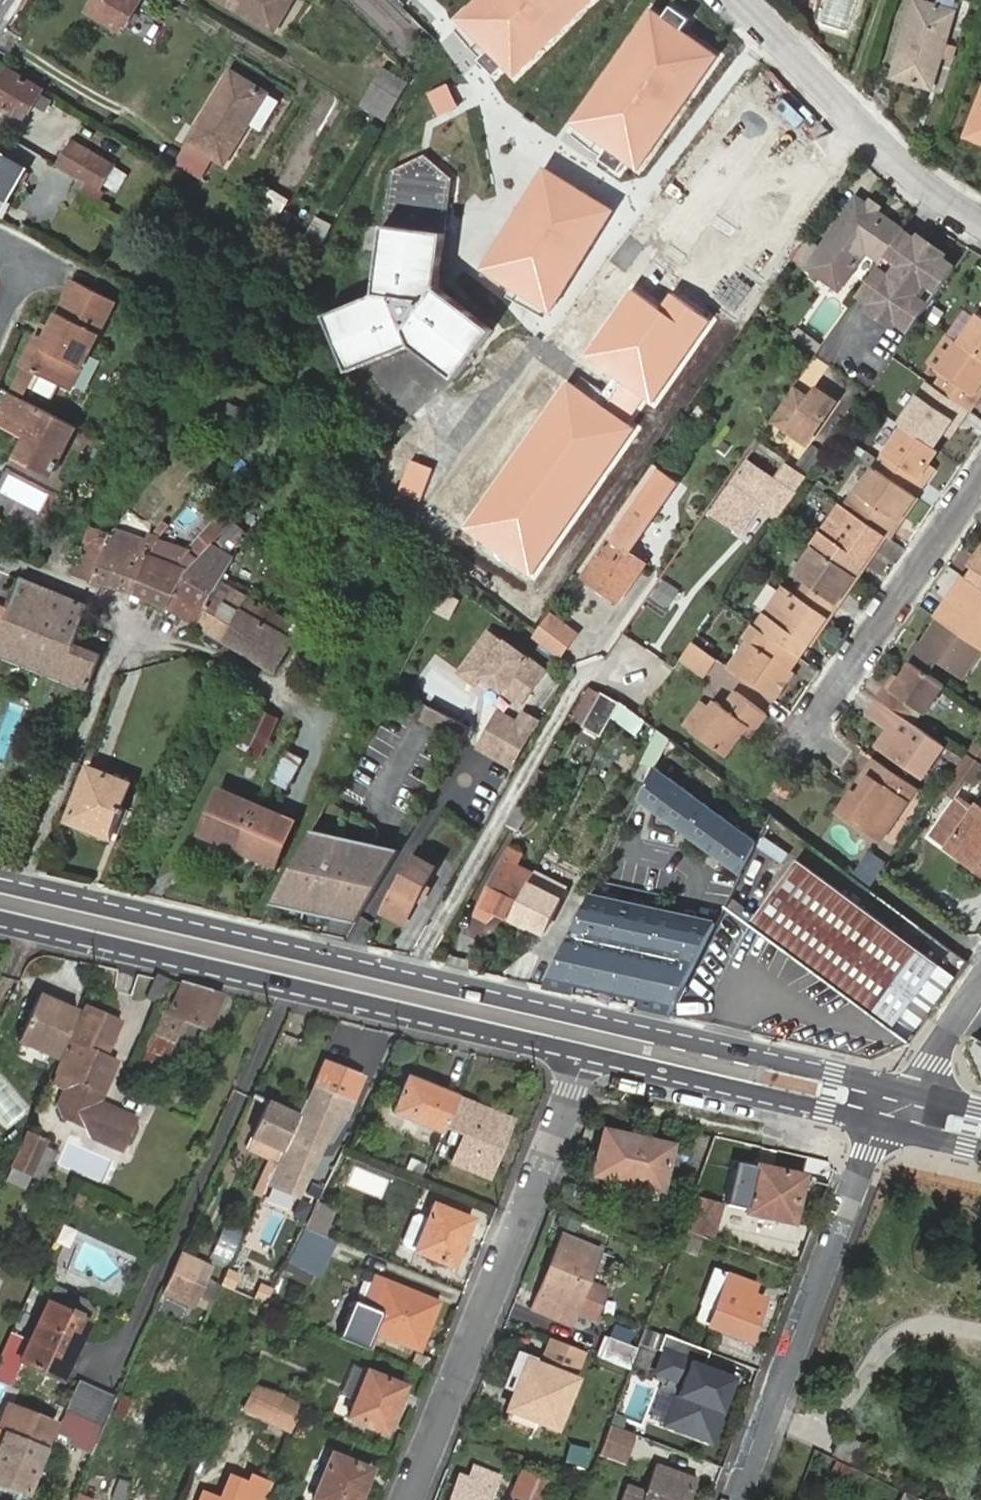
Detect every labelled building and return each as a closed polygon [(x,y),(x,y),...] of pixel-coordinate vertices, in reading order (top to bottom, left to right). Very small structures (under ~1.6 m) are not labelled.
[(86,11),(118,30),(121,25),(124,27),(139,0),(93,0),(86,11)] [(273,30),(291,0),(224,0),(273,30)] [(458,21),(514,77),(591,0),(478,0),(458,21)] [(950,11),(916,1),(893,75),(929,87),(950,11)] [(721,55),(650,7),(570,122),(642,171),(721,55)] [(357,107),(377,119),(400,78),(381,67),(357,107)] [(0,76),(0,105),(11,112),(17,103),(29,110),(40,90),(4,68),(0,76)] [(229,69),(187,139),(224,160),(265,92),(229,69)] [(964,138),(980,145),(980,92),(964,138)] [(105,179),(112,167),(71,141),(57,162),(99,188),(105,179)] [(6,201),(24,169),(0,155),(0,198),(6,201)] [(617,207),(545,164),(481,269),(552,313),(617,207)] [(126,175),(112,167),(105,179),(119,187),(126,175)] [(264,188),(253,207),(273,220),(285,200),(264,188)] [(69,208),(118,236),(126,222),(107,210),(110,206),(99,198),(95,203),(78,193),(69,208)] [(878,264),(900,231),(885,220),(875,213),(867,206),(855,198),(821,246),(805,268),(851,302),(856,295),(878,264)] [(867,206),(875,213),(879,208),(871,202),(869,203),(867,206)] [(325,243),(332,223),(315,217),(308,236),(325,243)] [(487,336),(433,293),(441,234),(379,226),(372,297),(320,317),(341,372),(406,347),(450,382),(487,336)] [(906,331),(950,267),(900,231),(878,264),(856,295),(868,304),(871,300),(896,316),(892,321),(906,331)] [(792,259),(805,268),(821,246),(808,237),(792,259)] [(45,338),(38,335),(23,365),(25,366),(18,380),(29,386),(36,372),(68,388),(113,300),(77,282),(72,286),(50,328),(45,338)] [(667,307),(637,285),(587,354),(627,383),(611,405),(568,375),(457,528),(532,582),(640,430),(629,422),(647,397),(654,402),(712,321),(675,295),(667,307)] [(871,300),(868,304),(864,309),(888,327),(892,321),(896,316),(871,300)] [(980,352),(980,311),(976,308),(957,335),(980,352)] [(45,325),(43,324),(38,335),(45,338),(50,328),(45,325)] [(939,362),(957,335),(946,328),(928,354),(939,362)] [(980,371),(980,352),(957,335),(939,362),(944,365),(935,380),(968,404),(978,390),(971,385),(978,375),(980,371)] [(978,390),(980,384),(980,377),(978,375),(971,385),(978,390)] [(959,417),(968,404),(935,380),(929,376),(900,417),(905,420),(934,440),(953,412),(959,417)] [(791,388),(770,417),(806,442),(835,401),(814,387),(806,399),(791,388)] [(13,392),(0,418),(0,423),(27,437),(17,457),(51,474),(53,469),(56,470),(60,462),(57,461),(75,426),(13,392)] [(236,392),(218,421),(243,434),(260,405),(236,392)] [(875,460),(915,488),(925,474),(920,470),(939,444),(934,440),(905,420),(875,460)] [(399,491),(423,498),(432,464),(408,458),(399,491)] [(745,458),(729,482),(708,512),(735,531),(756,501),(777,516),(777,515),(806,473),(790,462),(778,480),(745,458)] [(885,529),(887,530),(915,488),(875,460),(857,485),(853,483),(842,499),(885,529)] [(660,468),(583,575),(617,600),(644,563),(628,551),(678,481),(660,468)] [(815,542),(855,570),(885,529),(842,499),(840,497),(811,539),(815,542)] [(209,544),(232,520),(224,514),(217,522),(214,520),(190,547),(198,555),(209,544)] [(232,525),(215,542),(227,551),(243,534),(232,525)] [(90,526),(71,575),(91,582),(108,540),(111,534),(90,526)] [(144,538),(114,526),(111,534),(108,540),(138,551),(144,538)] [(108,540),(91,582),(131,596),(149,555),(155,540),(156,538),(145,534),(144,538),(138,551),(108,540)] [(179,565),(189,553),(186,552),(155,540),(149,555),(179,565)] [(827,611),(830,613),(838,599),(836,597),(855,570),(815,542),(795,570),(808,579),(799,592),(827,611)] [(165,608),(193,625),(215,587),(222,576),(232,558),(209,544),(198,555),(197,556),(196,559),(165,608)] [(198,555),(190,547),(186,552),(189,553),(196,559),(197,556),(198,555)] [(179,565),(149,555),(131,596),(165,608),(196,559),(189,553),(179,565)] [(980,561),(969,576),(980,584),(980,559),(980,561)] [(969,576),(965,573),(965,574),(936,614),(939,616),(980,645),(980,584),(969,576)] [(100,652),(74,641),(87,605),(19,577),(8,608),(0,631),(0,654),(85,689),(100,652)] [(755,622),(798,652),(827,611),(799,592),(785,581),(755,622)] [(657,583),(647,598),(658,607),(669,592),(657,583)] [(193,625),(222,642),(244,598),(229,590),(225,593),(215,587),(193,625)] [(452,620),(462,600),(445,591),(435,611),(452,620)] [(244,598),(222,642),(272,671),(291,637),(284,632),(290,621),(245,596),(244,598)] [(8,608),(0,605),(0,631),(8,608)] [(939,616),(922,639),(943,653),(941,656),(964,672),(980,649),(980,645),(939,616)] [(550,618),(535,639),(560,658),(576,637),(550,618)] [(730,664),(775,695),(792,670),(788,667),(798,652),(755,622),(752,620),(742,634),(747,639),(730,664)] [(486,678),(526,706),(549,673),(494,633),(465,674),(481,686),(486,678)] [(920,637),(908,655),(913,658),(931,671),(941,656),(943,653),(922,639),(920,637)] [(692,638),(680,654),(704,670),(716,654),(692,638)] [(887,683),(879,695),(906,714),(914,701),(925,709),(946,682),(931,671),(913,658),(900,676),(892,686),(887,683)] [(894,673),(887,683),(892,686),(900,676),(894,673)] [(710,705),(694,728),(728,751),(744,729),(748,723),(754,727),(766,708),(736,688),(724,705),(715,698),(710,705)] [(608,724),(618,703),(602,692),(581,725),(601,737),(608,724)] [(906,714),(879,695),(869,711),(895,729),(884,746),(924,773),(946,742),(906,714)] [(684,721),(694,728),(710,705),(700,698),(684,721)] [(643,721),(618,703),(608,724),(635,737),(643,721)] [(427,706),(420,720),(460,740),(467,726),(427,706)] [(275,717),(256,707),(237,748),(255,758),(275,717)] [(528,733),(515,725),(497,713),(478,745),(509,764),(528,733)] [(518,719),(515,725),(528,733),(532,726),(518,719)] [(748,723),(744,729),(749,733),(754,727),(748,723)] [(651,768),(665,737),(655,729),(640,763),(651,768)] [(943,793),(951,798),(964,778),(975,785),(980,775),(980,747),(976,744),(943,793)] [(289,790),(304,758),(287,749),(272,781),(289,790)] [(883,836),(919,784),(877,756),(841,809),(883,836)] [(656,761),(636,802),(740,875),(759,838),(656,761)] [(87,765),(65,818),(82,826),(85,820),(109,829),(128,782),(87,765)] [(547,776),(537,769),(528,785),(540,791),(547,776)] [(199,833),(233,847),(256,804),(219,788),(199,833)] [(980,870),(980,809),(978,807),(974,811),(958,800),(932,834),(980,870)] [(256,804),(233,847),(275,865),(293,819),(256,804)] [(517,804),(504,825),(516,831),(526,810),(517,804)] [(401,846),(314,826),(272,902),(356,921),(401,846)] [(769,837),(756,854),(778,870),(790,853),(769,837)] [(478,906),(507,921),(508,918),(527,881),(533,871),(515,862),(520,855),(506,848),(478,906)] [(436,864),(417,853),(412,861),(409,860),(380,908),(403,921),(436,864)] [(890,1030),(923,986),(938,965),(797,860),(750,924),(890,1030)] [(527,881),(508,918),(526,927),(528,924),(541,932),(564,886),(551,879),(544,890),(527,881)] [(594,888),(542,988),(671,1020),(721,914),(594,888)] [(223,995),(184,983),(170,1012),(165,1010),(156,1033),(178,1043),(186,1023),(208,1032),(223,995)] [(938,997),(923,986),(890,1030),(905,1042),(938,997)] [(53,1059),(73,1016),(66,1012),(68,1010),(36,994),(14,1041),(53,1059)] [(121,1021),(85,1005),(52,1079),(67,1086),(59,1103),(63,1115),(87,1125),(91,1136),(121,1149),(135,1117),(99,1101),(118,1060),(106,1055),(121,1021)] [(316,1155),(321,1143),(325,1145),(337,1116),(344,1120),(361,1081),(323,1064),(307,1103),(304,1102),(299,1113),(267,1185),(301,1200),(320,1157),(316,1155)] [(446,1128),(460,1096),(412,1076),(394,1114),(443,1136),(446,1128)] [(516,1121),(460,1096),(446,1128),(465,1137),(453,1163),(490,1180),(516,1121)] [(258,1185),(265,1188),(267,1185),(299,1113),(269,1099),(253,1133),(257,1135),(251,1148),(270,1157),(258,1185)] [(42,1138),(23,1129),(8,1163),(27,1171),(42,1138)] [(646,1141),(605,1132),(595,1174),(590,1173),(587,1187),(609,1192),(612,1178),(639,1184),(661,1189),(663,1182),(671,1147),(659,1144),(646,1141)] [(320,1157),(325,1145),(321,1143),(316,1155),(320,1157)] [(413,1161),(408,1172),(422,1177),(426,1166),(413,1161)] [(804,1176),(757,1166),(747,1212),(793,1223),(804,1176)] [(714,1230),(721,1206),(696,1199),(687,1227),(712,1235),(714,1230)] [(331,1224),(337,1210),(318,1202),(305,1226),(329,1238),(334,1225),(331,1224)] [(435,1206),(416,1252),(453,1267),(471,1221),(435,1206)] [(746,1214),(721,1206),(714,1230),(739,1237),(746,1214)] [(329,1238),(305,1226),(287,1261),(319,1277),(336,1242),(329,1238)] [(702,1237),(681,1229),(674,1247),(695,1254),(702,1237)] [(554,1276),(547,1274),(533,1308),(558,1319),(564,1306),(575,1311),(600,1251),(563,1236),(549,1269),(556,1272),(554,1276)] [(183,1251),(165,1291),(195,1305),(207,1278),(213,1265),(183,1251)] [(745,1292),(748,1282),(729,1275),(714,1270),(702,1304),(716,1309),(709,1326),(748,1340),(764,1299),(752,1295),(745,1292)] [(431,1318),(427,1316),(433,1301),(374,1277),(364,1302),(358,1300),(356,1303),(353,1301),(337,1339),(370,1352),(377,1333),(419,1350),(431,1318)] [(218,1284),(207,1278),(195,1305),(206,1310),(218,1284)] [(756,1285),(748,1282),(745,1292),(752,1295),(756,1285)] [(0,1356),(0,1385),(9,1389),(19,1366),(59,1384),(92,1314),(85,1304),(55,1291),(28,1348),(8,1339),(0,1356)] [(431,1318),(438,1303),(433,1301),(427,1316),(431,1318)] [(564,1306),(558,1319),(570,1323),(575,1311),(564,1306)] [(608,1338),(600,1358),(630,1369),(637,1351),(638,1349),(608,1338)] [(736,1377),(663,1349),(654,1373),(683,1384),(667,1425),(711,1442),(736,1377)] [(535,1419),(557,1428),(576,1380),(534,1363),(531,1362),(533,1357),(524,1353),(516,1374),(521,1376),(515,1391),(508,1408),(503,1422),(529,1433),(535,1419)] [(367,1372),(347,1417),(385,1432),(403,1387),(367,1372)] [(102,1429),(115,1399),(79,1384),(66,1414),(72,1416),(102,1429)] [(267,1392),(253,1390),(244,1413),(270,1423),(281,1395),(267,1392)] [(307,1401),(281,1395),(270,1423),(293,1432),(299,1419),(307,1401)] [(129,1405),(124,1416),(146,1426),(151,1415),(129,1405)] [(51,1437),(56,1425),(9,1406),(0,1425),(0,1426),(13,1431),(11,1439),(10,1438),(0,1434),(0,1486),(26,1496),(51,1437)] [(56,1436),(63,1439),(72,1416),(66,1414),(65,1415),(56,1436)] [(72,1416),(63,1439),(66,1440),(66,1441),(65,1445),(89,1455),(90,1456),(91,1452),(102,1429),(72,1416)] [(633,1434),(610,1426),(605,1439),(629,1448),(633,1434)] [(833,1454),(852,1463),(861,1444),(842,1435),(833,1454)] [(629,1448),(605,1439),(600,1454),(624,1462),(629,1448)] [(566,1462),(588,1467),(592,1447),(570,1443),(566,1462)] [(370,1470),(331,1454),(312,1499),(357,1499),(370,1470)] [(690,1497),(697,1479),(656,1464),(646,1492),(627,1485),(621,1499),(683,1499),(685,1495),(690,1497)] [(449,1499),(488,1499),(497,1478),(473,1468),(469,1480),(459,1476),(449,1499)] [(522,1474),(514,1492),(523,1495),(531,1478),(522,1474)] [(113,1499),(116,1499),(126,1499),(132,1485),(121,1480),(113,1499)] [(920,1499),(903,1492),(900,1499),(919,1499),(920,1499)]
